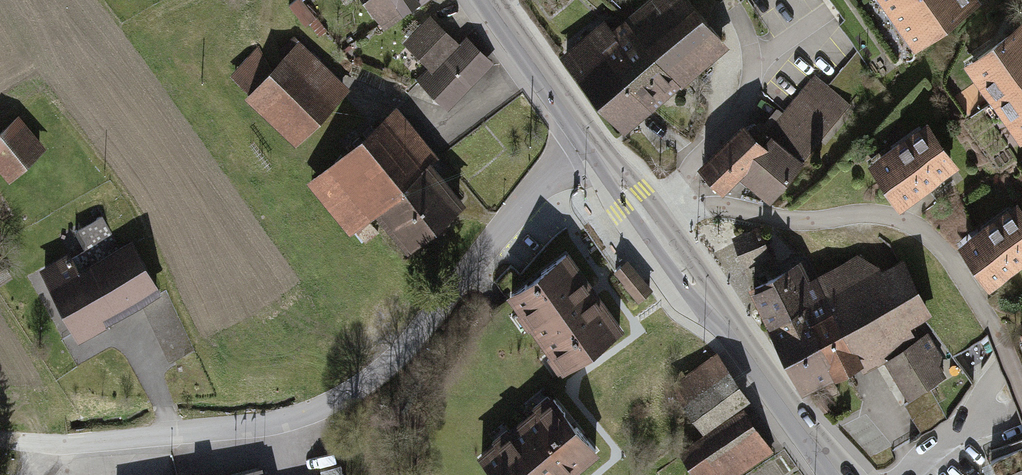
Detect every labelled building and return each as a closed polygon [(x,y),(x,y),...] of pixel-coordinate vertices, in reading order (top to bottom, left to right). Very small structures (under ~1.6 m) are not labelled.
[(316,17),(303,0),(295,0),(289,5),(306,25),(316,17)] [(385,22),(402,11),(395,0),(370,0),(385,22)] [(418,0),(395,0),(402,11),(418,0)] [(648,14),(632,27),(654,53),(700,14),(688,0),(650,0),(642,7),(648,14)] [(906,16),(902,19),(917,40),(973,1),(973,0),(895,0),(906,16)] [(603,51),(647,102),(721,39),(700,14),(654,53),(632,27),(619,38),(603,51)] [(433,66),(454,43),(432,22),(410,44),(433,66)] [(603,51),(619,38),(606,23),(566,56),(623,123),(647,102),(603,51)] [(977,58),(988,73),(982,77),(997,98),(1021,81),(1021,28),(1021,27),(977,58)] [(259,47),(233,74),(298,136),(330,104),(327,100),(342,85),(300,42),(271,72),(259,47)] [(467,81),(486,62),(467,43),(448,62),(449,63),(428,84),(445,100),(466,80),(467,81)] [(744,128),(703,166),(723,186),(738,171),(770,198),(850,104),(816,75),(767,133),(754,123),(747,130),(744,128)] [(997,98),(1012,120),(1018,115),(1021,121),(1021,81),(997,98)] [(389,119),(316,180),(362,234),(372,225),(366,218),(377,209),(407,244),(458,201),(389,119)] [(0,132),(0,160),(11,173),(39,148),(14,120),(0,132)] [(927,128),(876,164),(900,199),(952,163),(927,128)] [(990,279),(1021,257),(1021,216),(1017,208),(965,244),(990,279)] [(93,263),(78,271),(103,316),(145,294),(148,299),(141,303),(169,362),(193,350),(165,290),(158,294),(131,243),(120,248),(102,215),(75,230),(93,263)] [(760,231),(739,239),(747,260),(768,251),(760,231)] [(526,283),(511,293),(523,310),(527,308),(537,322),(534,325),(554,352),(557,350),(567,365),(564,367),(565,369),(580,358),(578,356),(594,345),(595,348),(620,330),(566,255),(544,270),(545,272),(528,285),(526,283)] [(106,320),(103,316),(78,271),(70,257),(44,271),(77,330),(101,316),(104,321),(106,320)] [(616,271),(638,298),(649,289),(627,262),(616,271)] [(835,313),(858,358),(881,345),(888,358),(916,340),(905,320),(925,310),(901,262),(883,272),(878,266),(825,293),(835,313)] [(753,288),(768,316),(771,322),(799,307),(811,297),(799,274),(804,271),(801,264),(753,288)] [(799,307),(771,322),(781,342),(807,329),(815,324),(835,313),(825,293),(813,300),(811,297),(799,307)] [(781,342),(803,385),(858,358),(835,313),(815,324),(807,329),(781,342)] [(916,340),(888,358),(910,395),(943,376),(929,354),(935,350),(926,335),(916,340)] [(689,402),(727,376),(715,358),(677,384),(689,402)] [(727,376),(689,402),(704,424),(742,398),(727,376)] [(939,384),(904,404),(912,418),(938,403),(947,398),(939,384)] [(481,457),(493,472),(495,470),(499,474),(565,474),(596,450),(577,427),(574,429),(562,415),(565,412),(553,398),(552,400),(554,403),(540,414),(538,411),(511,433),(514,436),(500,448),(497,444),(481,457)] [(938,403),(912,418),(920,432),(945,417),(938,403)] [(683,454),(697,474),(731,474),(770,449),(745,412),(683,454)] [(991,461),(996,474),(1021,474),(1021,448),(991,461)] [(340,467),(321,471),(322,474),(343,474),(340,467)]
